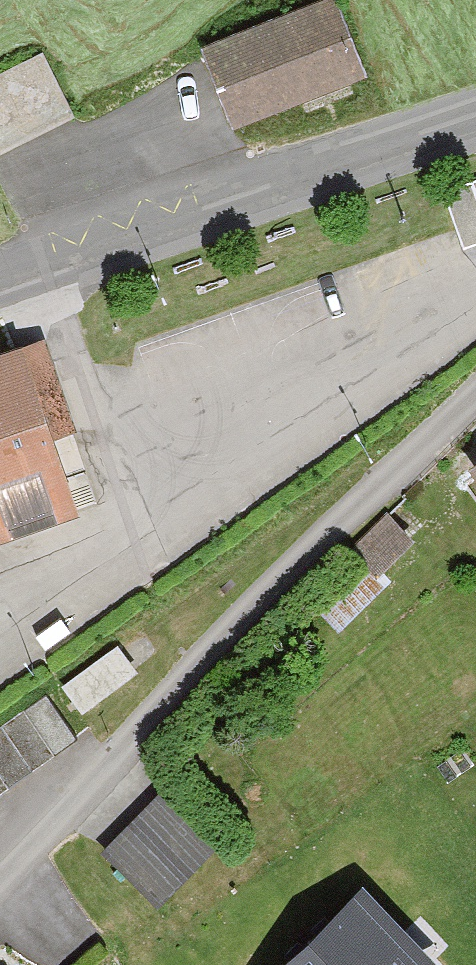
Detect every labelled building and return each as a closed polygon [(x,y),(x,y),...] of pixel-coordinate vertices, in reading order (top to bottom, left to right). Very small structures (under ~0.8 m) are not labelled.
[(369,67),(341,0),(308,0),(200,40),(233,120),(369,67)] [(74,112),(42,49),(0,70),(0,148),(74,112)] [(475,235),(475,174),(453,180),(467,237),(475,235)] [(80,502),(58,430),(77,422),(45,331),(24,337),(22,334),(0,342),(0,531),(80,502)] [(377,571),(415,534),(388,509),(351,545),(377,571)] [(75,718),(135,675),(112,642),(51,686),(75,718)] [(75,741),(35,688),(0,715),(0,796),(75,741)] [(149,908),(210,851),(152,789),(91,846),(149,908)] [(361,885),(278,964),(420,964),(430,956),(361,885)]
